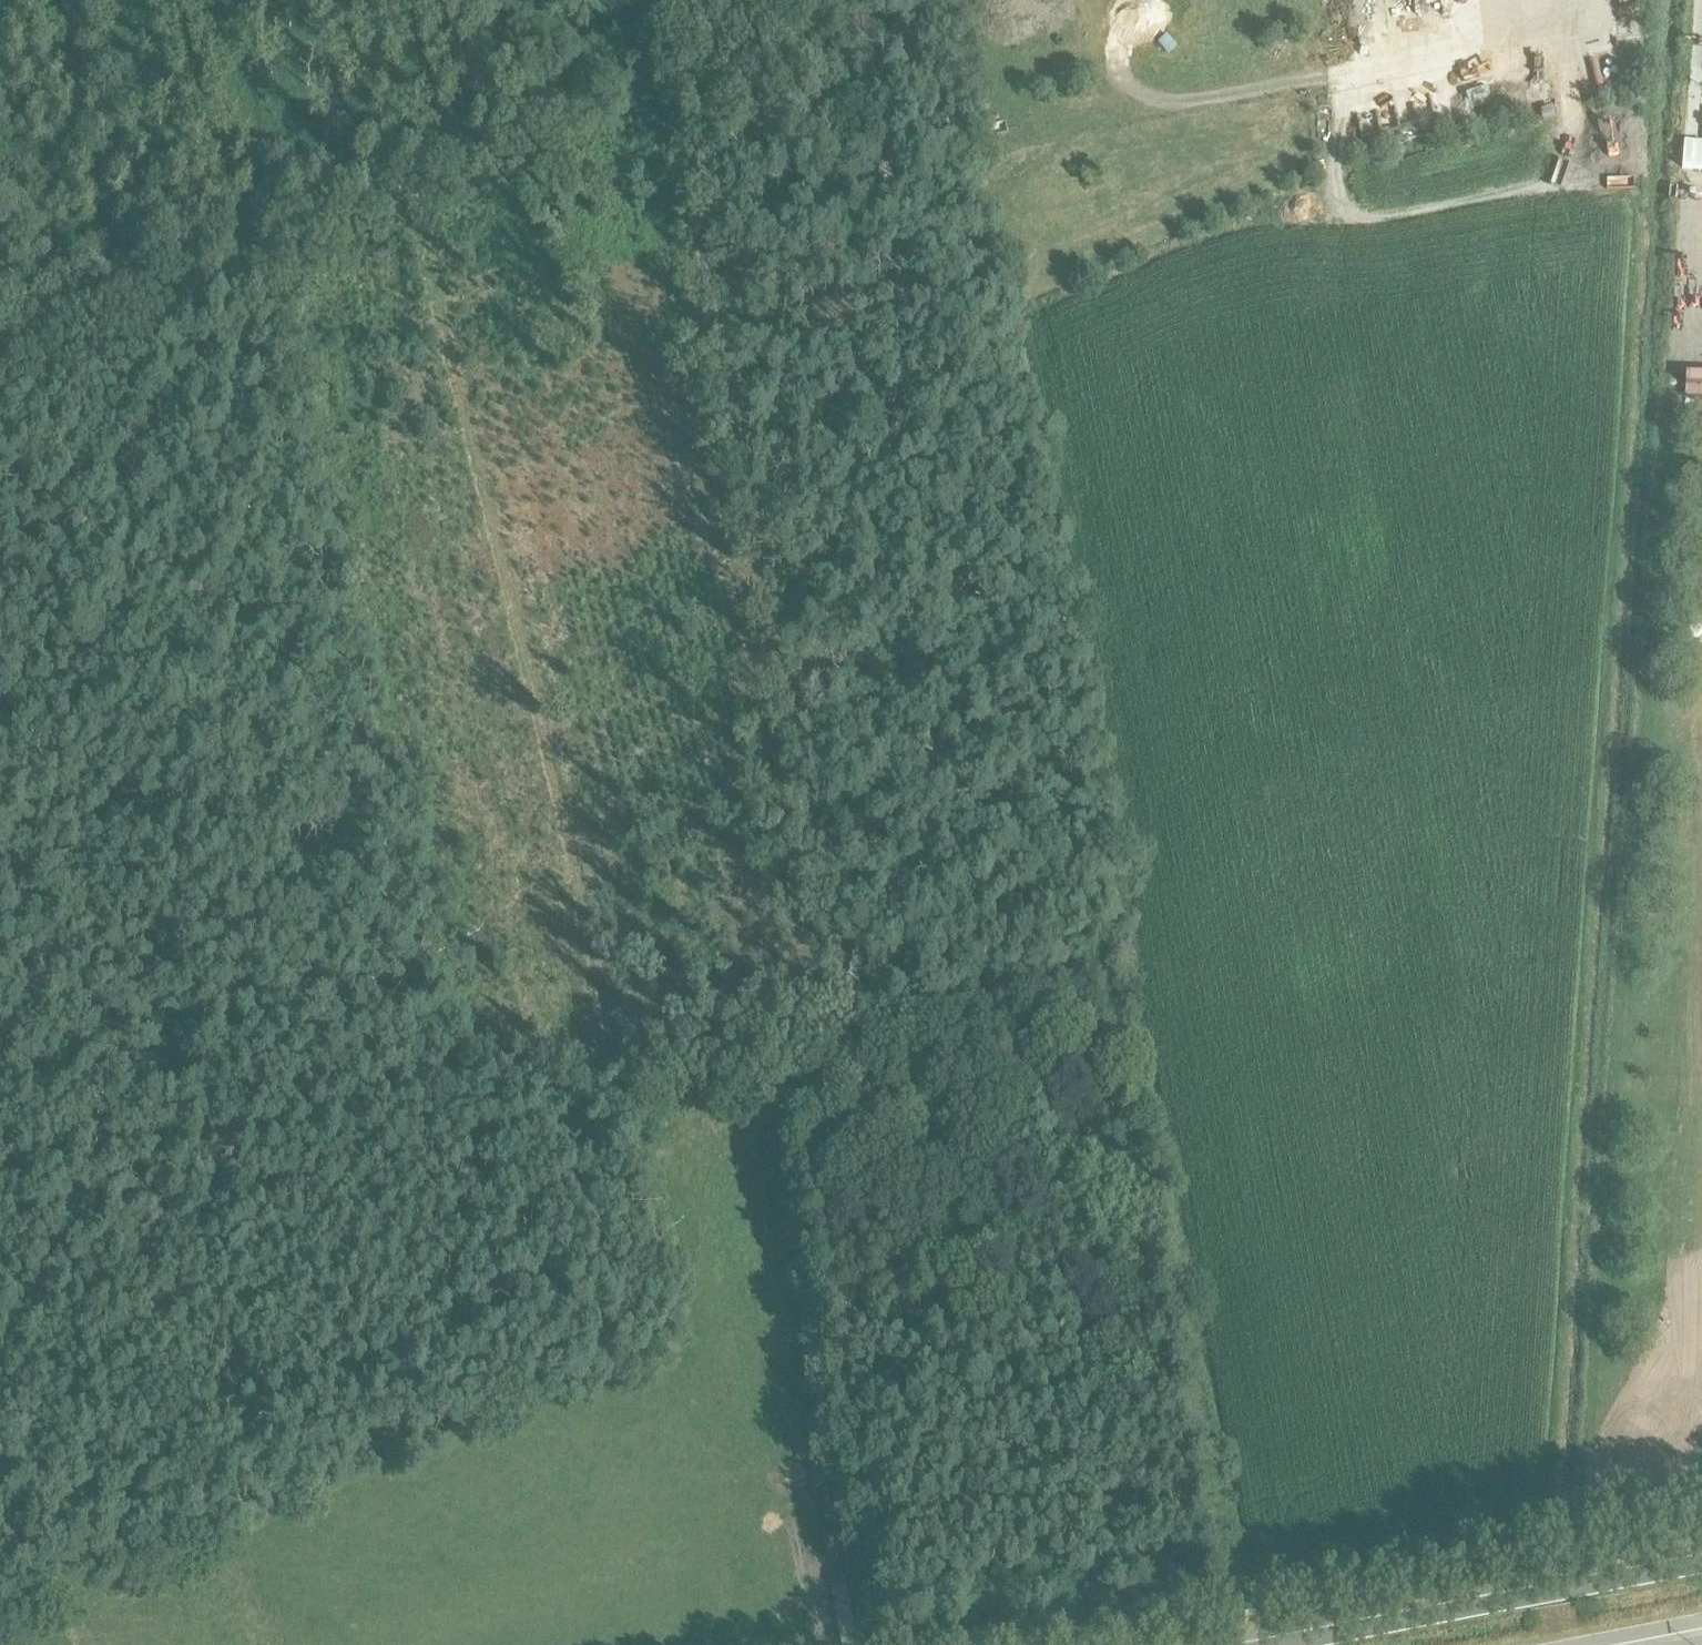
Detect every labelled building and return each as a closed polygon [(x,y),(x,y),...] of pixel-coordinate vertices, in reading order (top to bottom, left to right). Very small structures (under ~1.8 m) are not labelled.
[(1172,35),(1162,42),(1173,56),(1183,48),(1172,35)] [(1369,145),(1385,144),(1383,127),(1368,129),(1369,145)] [(1689,142),(1687,172),(1701,173),(1701,143),(1689,142)] [(1465,156),(1467,179),(1476,179),(1474,155),(1465,156)] [(1691,376),(1690,405),(1701,405),(1701,376),(1691,376)]
